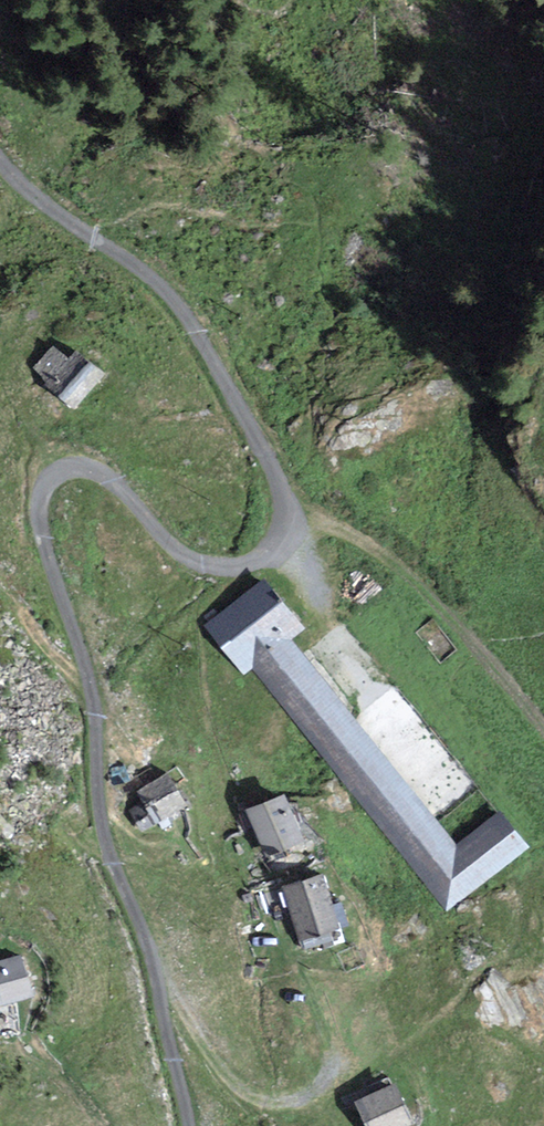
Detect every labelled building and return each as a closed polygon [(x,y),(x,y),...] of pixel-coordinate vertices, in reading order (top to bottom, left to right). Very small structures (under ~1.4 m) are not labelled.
[(68,359),(53,346),(33,368),(72,409),(102,374),(76,350),(68,359)] [(266,578),(205,627),(246,678),(253,672),(448,913),(531,846),(501,809),(458,844),(293,640),(307,629),(266,578)] [(188,805),(168,772),(138,791),(145,802),(129,811),(142,833),(188,805)] [(285,794),(246,809),(266,858),(305,843),(285,794)] [(321,876),(283,887),(299,942),(341,927),(333,907),(321,876)] [(341,927),(350,924),(342,904),(333,907),(341,927)] [(0,960),(0,1006),(33,995),(20,954),(0,960)] [(394,1082),(353,1101),(365,1125),(412,1125),(414,1125),(394,1082)]
